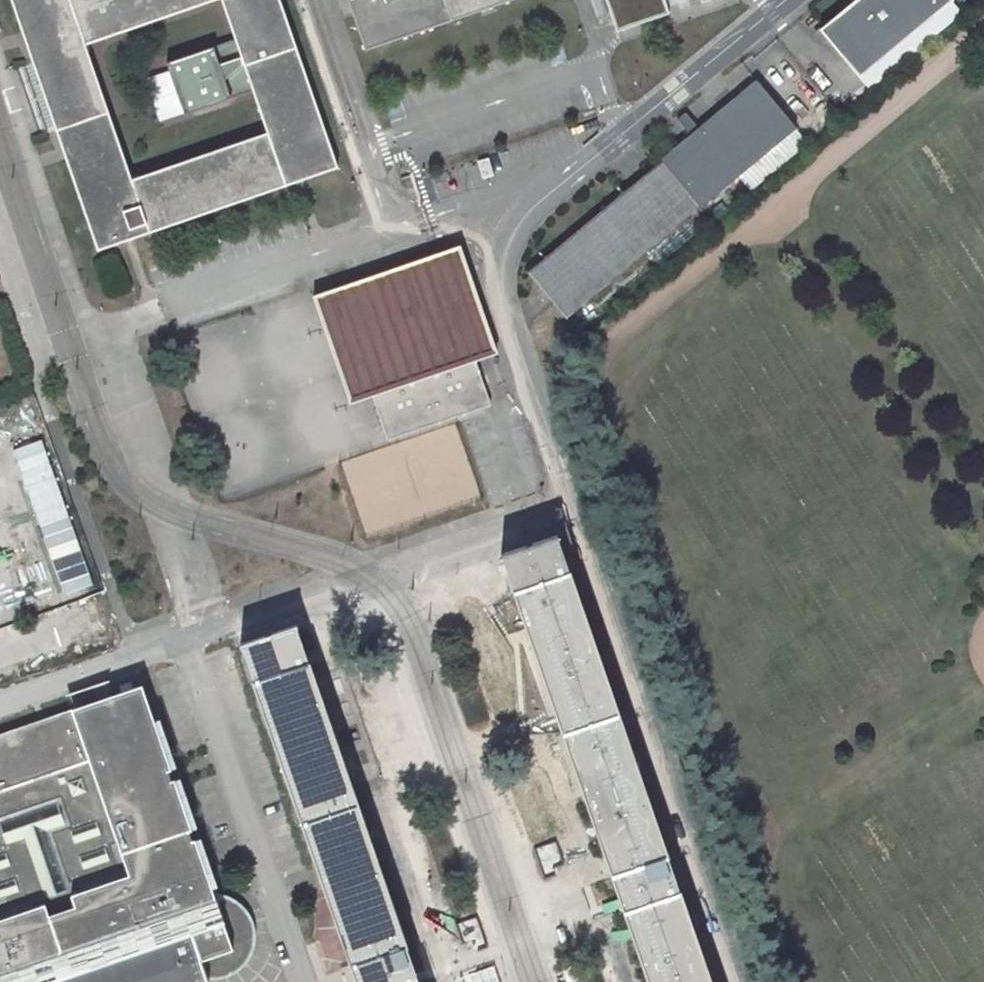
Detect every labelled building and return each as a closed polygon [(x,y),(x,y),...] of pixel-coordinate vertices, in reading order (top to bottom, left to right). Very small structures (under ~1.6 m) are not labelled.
[(15,12),(22,32),(26,44),(27,46),(31,59),(32,63),(33,63),(38,79),(41,88),(56,131),(62,147),(65,156),(66,158),(71,173),(76,190),(85,215),(91,232),(98,251),(120,243),(123,242),(124,242),(128,240),(133,239),(150,233),(167,227),(184,221),(201,215),(218,210),(226,207),(235,204),(252,198),(260,195),(269,192),(286,186),(293,184),(294,183),(299,182),(303,180),(338,168),(335,159),(332,150),(323,124),(320,116),(311,91),(308,82),(296,48),(291,31),(288,23),(280,0),(221,0),(235,41),(210,49),(165,65),(174,90),(182,115),(228,100),(253,91),(256,100),(267,133),(250,139),(233,145),(216,150),(208,153),(199,156),(191,159),(183,162),(165,168),(157,171),(148,174),(132,179),(129,172),(123,155),(109,113),(100,87),(86,45),(119,34),(145,25),(170,16),(196,8),(217,0),(11,0),(15,12)] [(351,12),(352,15),(364,50),(382,44),(399,38),(416,33),(434,27),(442,24),(459,18),(468,15),(494,6),(511,0),(347,0),(351,12)] [(609,9),(605,0),(593,0),(597,13),(609,9)] [(668,13),(666,6),(664,0),(605,0),(609,9),(610,13),(616,31),(642,22),(651,19),(668,13)] [(820,31),(860,79),(954,1),(953,0),(856,0),(826,26),(820,31)] [(42,136),(56,131),(41,88),(38,79),(32,63),(18,68),(42,136)] [(566,318),(795,128),(757,82),(528,272),(540,286),(566,318)] [(473,356),(496,348),(462,245),(450,249),(439,252),(333,288),(313,295),(348,398),(370,391),(375,405),(378,413),(380,417),(381,422),(387,439),(438,422),(490,405),(483,387),(482,383),(481,379),(478,370),(473,356)] [(40,533),(69,604),(100,591),(71,521),(40,533)] [(556,536),(501,555),(502,557),(503,556),(625,909),(644,963),(651,981),(709,981),(677,890),(555,538),(557,538),(556,536)] [(298,625),(242,644),(243,646),(244,646),(354,966),(358,964),(359,969),(364,981),(421,981),(298,625)] [(208,981),(215,980),(223,980),(237,976),(245,969),(253,961),(257,953),(258,941),(257,933),(256,924),(254,918),(245,909),(238,902),(226,897),(216,896),(196,838),(191,840),(188,832),(193,831),(175,779),(170,780),(169,777),(167,773),(172,770),(142,685),(133,688),(131,682),(120,685),(122,692),(72,709),(46,719),(47,723),(44,724),(40,725),(39,722),(0,735),(0,981),(210,981),(208,981)] [(359,969),(358,964),(354,966),(359,981),(364,981),(359,969)]
